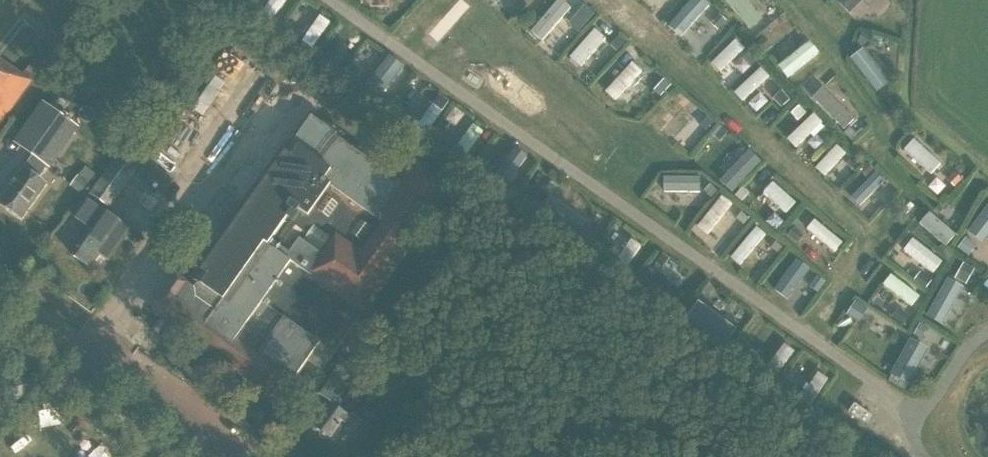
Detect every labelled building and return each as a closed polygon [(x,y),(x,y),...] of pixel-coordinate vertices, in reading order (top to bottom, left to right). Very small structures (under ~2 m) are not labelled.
[(261,15),(273,22),(287,0),(270,0),(261,15)] [(524,9),(532,0),(515,0),(524,9)] [(585,15),(560,0),(555,0),(530,40),(558,57),(585,15)] [(684,42),(712,2),(708,0),(687,0),(667,30),(684,42)] [(747,25),(760,17),(748,0),(730,0),(747,25)] [(713,11),(683,45),(699,59),(729,25),(713,11)] [(568,57),(581,72),(611,45),(597,30),(568,57)] [(710,64),(724,78),(750,53),(736,39),(710,64)] [(810,39),(777,67),(790,82),(823,53),(810,39)] [(850,56),(872,87),(887,77),(865,45),(850,56)] [(31,81),(0,59),(0,124),(31,81)] [(619,91),(634,74),(622,62),(606,79),(619,91)] [(738,93),(750,103),(763,89),(774,99),(781,91),(759,71),(738,93)] [(444,173),(302,72),(262,128),(346,188),(280,281),(195,221),(169,258),(177,263),(151,300),(224,353),(219,359),(279,402),(444,173)] [(659,78),(637,107),(652,118),(674,89),(659,78)] [(846,130),(860,116),(825,83),(812,97),(846,130)] [(0,201),(0,204),(22,220),(47,185),(37,178),(47,165),(50,167),(78,128),(43,103),(15,142),(33,155),(24,168),(23,168),(0,201)] [(708,128),(684,105),(660,130),(684,153),(708,128)] [(424,123),(436,128),(443,113),(431,108),(424,123)] [(800,153),(826,126),(812,114),(787,141),(800,153)] [(901,152),(930,180),(944,165),(915,137),(901,152)] [(723,138),(710,157),(741,180),(755,161),(723,138)] [(837,144),(815,169),(827,180),(849,155),(837,144)] [(863,210),(888,182),(876,171),(851,199),(863,210)] [(663,200),(701,202),(702,178),(665,176),(663,200)] [(763,196),(785,218),(798,205),(775,183),(763,196)] [(695,231),(709,242),(737,210),(724,198),(695,231)] [(127,243),(115,236),(124,222),(89,199),(75,222),(91,232),(71,263),(88,274),(97,259),(111,268),(127,243)] [(969,232),(984,243),(987,238),(987,208),(969,232)] [(930,211),(918,224),(945,248),(957,235),(930,211)] [(815,217),(804,230),(831,255),(843,243),(815,217)] [(754,227),(734,253),(747,264),(768,238),(754,227)] [(966,235),(959,247),(972,255),(979,243),(966,235)] [(914,237),(903,251),(932,274),(943,260),(914,237)] [(790,303),(799,289),(813,297),(825,276),(795,259),(774,294),(790,303)] [(881,288),(912,311),(923,296),(892,273),(881,288)] [(965,290),(950,282),(929,318),(944,327),(965,290)] [(853,299),(846,319),(862,324),(869,304),(853,299)] [(929,350),(911,340),(891,375),(909,385),(929,350)] [(775,364),(788,367),(794,348),(781,344),(775,364)] [(806,386),(815,396),(830,381),(820,371),(806,386)] [(318,394),(329,402),(311,426),(321,434),(320,437),(326,441),(328,439),(332,441),(343,426),(354,434),(363,422),(351,413),(349,417),(338,409),(354,386),(334,372),(318,394)] [(354,393),(349,403),(363,410),(368,399),(354,393)] [(868,424),(874,412),(854,403),(848,416),(868,424)]
